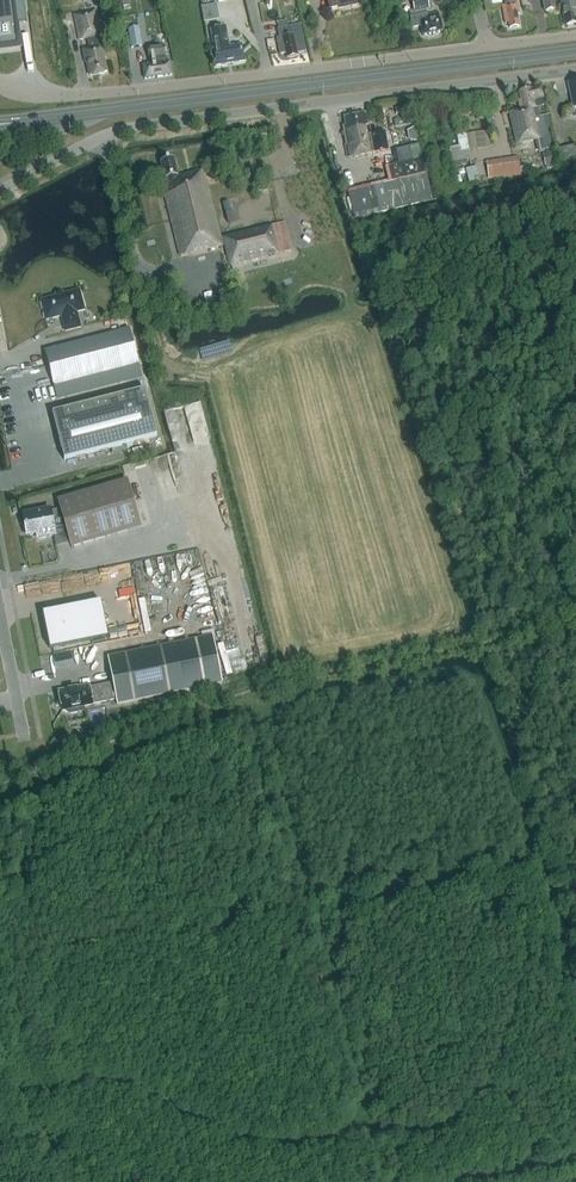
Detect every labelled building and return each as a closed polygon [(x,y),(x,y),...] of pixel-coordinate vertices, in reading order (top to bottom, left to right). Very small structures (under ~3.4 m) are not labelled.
[(20,46),(18,23),(27,22),(24,0),(0,0),(0,49),(20,46)] [(427,0),(411,0),(414,11),(409,13),(413,28),(421,26),(423,35),(442,31),(438,13),(427,16),(425,9),(429,8),(427,0)] [(509,4),(502,5),(506,23),(509,22),(510,27),(520,25),(517,13),(520,12),(518,2),(513,3),(512,0),(508,0),(509,4)] [(546,10),(556,8),(554,0),(544,0),(546,10)] [(574,0),(561,0),(566,26),(575,23),(575,10),(574,0)] [(202,6),(205,21),(221,18),(218,2),(202,6)] [(96,9),(74,14),(80,40),(87,39),(89,48),(83,49),(85,62),(87,62),(90,76),(107,72),(104,58),(106,58),(103,45),(102,45),(100,36),(101,35),(96,9)] [(116,16),(110,18),(112,30),(119,28),(116,16)] [(306,52),(301,25),(289,27),(288,27),(279,29),(278,29),(279,38),(277,39),(280,55),(286,53),(287,59),(298,56),(297,54),(306,52)] [(141,45),(137,27),(128,29),(132,47),(141,45)] [(212,50),(210,52),(211,57),(214,59),(217,58),(219,65),(220,65),(222,66),(226,65),(227,64),(233,63),(234,64),(239,63),(240,61),(242,61),(244,61),(244,60),(242,60),(240,53),(241,53),(241,51),(240,51),(239,46),(241,46),(241,45),(239,45),(230,47),(226,27),(212,30),(211,30),(213,43),(215,43),(216,49),(212,50)] [(143,66),(145,79),(172,75),(170,62),(166,63),(165,57),(164,46),(147,48),(149,60),(151,60),(152,65),(143,66)] [(531,109),(530,107),(536,106),(536,108),(545,105),(541,87),(531,89),(531,88),(519,91),(524,110),(511,113),(511,114),(513,114),(517,127),(514,128),(518,144),(535,140),(537,151),(552,148),(549,136),(548,136),(543,116),(534,118),(532,108),(531,109)] [(456,114),(457,120),(469,118),(468,112),(456,114)] [(347,144),(346,144),(348,157),(386,150),(383,134),(372,136),(370,126),(368,127),(365,113),(344,118),(346,126),(343,126),(347,144)] [(395,128),(407,125),(405,118),(394,120),(395,128)] [(461,152),(478,149),(475,131),(458,134),(461,152)] [(560,167),(575,163),(575,153),(574,146),(556,150),(560,167)] [(558,167),(554,151),(542,154),(546,170),(558,167)] [(348,192),(353,214),(431,197),(422,158),(413,161),(411,155),(399,157),(401,163),(388,166),(392,183),(348,192)] [(521,175),(518,157),(486,161),(488,179),(503,177),(504,179),(519,177),(519,175),(521,175)] [(181,257),(225,245),(230,266),(278,254),(271,225),(220,238),(203,171),(178,177),(174,159),(160,163),(169,195),(166,195),(181,257)] [(268,188),(267,181),(254,183),(255,190),(268,188)] [(77,312),(84,310),(79,290),(41,300),(46,320),(61,316),(65,331),(80,327),(77,312)] [(113,334),(45,351),(54,386),(63,384),(67,397),(126,382),(113,334)] [(145,390),(52,413),(64,460),(157,436),(145,390)] [(127,481),(58,501),(61,510),(50,512),(50,511),(43,512),(42,510),(33,512),(33,514),(23,516),(27,536),(37,534),(38,538),(55,535),(54,528),(65,526),(72,547),(140,527),(127,481)] [(50,649),(108,637),(101,602),(43,614),(50,649)] [(60,701),(57,705),(62,709),(62,711),(65,711),(70,714),(73,709),(93,705),(93,704),(116,699),(117,705),(222,684),(213,637),(108,658),(113,683),(89,688),(89,685),(58,691),(60,701)] [(55,655),(57,669),(74,665),(72,651),(55,655)] [(157,699),(149,701),(150,709),(159,708),(157,699)]
